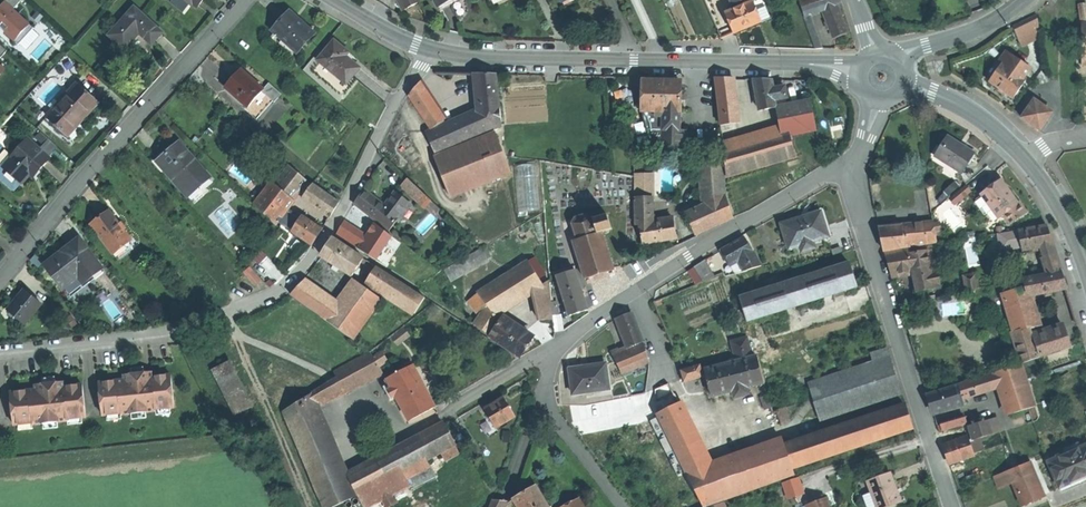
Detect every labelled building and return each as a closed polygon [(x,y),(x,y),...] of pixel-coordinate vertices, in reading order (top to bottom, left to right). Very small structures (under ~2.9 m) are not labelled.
[(0,1),(0,30),(17,44),(34,24),(14,8),(21,0),(1,0),(0,1)] [(418,0),(397,0),(402,11),(419,2),(418,0)] [(437,7),(439,11),(445,8),(451,4),(449,0),(437,7)] [(740,11),(754,5),(752,0),(735,0),(740,11)] [(822,50),(810,15),(823,11),(837,6),(841,4),(840,0),(801,0),(798,1),(804,17),(815,50),(822,50)] [(754,5),(740,11),(727,17),(736,37),(750,31),(762,26),(754,5)] [(837,6),(823,11),(824,15),(838,10),(837,6)] [(139,34),(151,44),(155,39),(161,32),(134,7),(108,35),(124,50),(129,44),(139,34)] [(847,34),(838,10),(824,15),(833,39),(840,36),(847,34)] [(301,23),(289,12),(272,31),(296,53),(313,34),(301,23)] [(1039,36),(1037,17),(1013,28),(1020,45),(1039,36)] [(141,55),(151,44),(139,34),(129,44),(141,55)] [(348,53),(333,41),(317,61),(345,85),(352,77),(359,68),(345,57),(348,53)] [(998,62),(1001,64),(1023,79),(1030,69),(1005,52),(998,62)] [(988,77),(991,79),(1001,64),(998,62),(988,77)] [(1001,64),(991,79),(989,82),(996,87),(1005,93),(1013,99),(1025,81),(1023,79),(1001,64)] [(263,90),(262,90),(239,70),(231,79),(223,87),(242,104),(247,108),(261,92),(263,90)] [(486,75),(476,75),(478,107),(486,106),(499,105),(496,75),(486,75)] [(730,80),(715,80),(720,126),(735,124),(730,80)] [(762,81),(754,81),(760,112),(776,108),(775,102),(773,90),(771,81),(762,81)] [(651,82),(642,82),(641,111),(679,112),(679,100),(680,92),(680,83),(665,83),(658,82),(651,82)] [(273,103),(280,95),(268,83),(262,90),(263,90),(261,92),(271,102),(272,102),(273,103)] [(424,89),(421,83),(418,85),(409,96),(413,102),(426,94),(424,89)] [(96,103),(76,84),(47,117),(65,134),(82,115),(84,117),(88,112),(96,103)] [(1005,93),(996,87),(994,89),(999,93),(1003,96),(1005,93)] [(773,90),(775,102),(787,99),(785,88),(773,90)] [(271,102),(261,92),(247,108),(244,111),(255,120),(271,102)] [(444,121),(426,94),(413,102),(431,130),(444,121)] [(1034,100),(1021,118),(1030,125),(1039,131),(1052,113),(1034,100)] [(789,129),(791,136),(817,130),(811,101),(777,109),(781,131),(789,129)] [(255,120),(272,102),(271,102),(255,120)] [(499,105),(486,106),(487,115),(500,114),(499,105)] [(486,106),(478,107),(479,109),(467,115),(471,128),(474,137),(501,125),(500,114),(487,115),(486,106)] [(647,131),(679,131),(679,112),(641,111),(647,131)] [(471,128),(467,115),(447,126),(446,126),(447,127),(452,148),(474,137),(471,128)] [(447,126),(444,121),(431,130),(426,134),(428,138),(447,127),(446,126),(447,126)] [(447,127),(428,138),(436,155),(452,148),(447,127)] [(797,158),(791,136),(789,129),(781,131),(723,148),(726,178),(797,158)] [(653,150),(685,148),(685,131),(679,131),(647,131),(653,150)] [(511,172),(495,133),(435,158),(451,197),(511,172)] [(960,146),(949,138),(935,157),(958,174),(972,155),(960,146)] [(49,158),(48,157),(39,149),(28,139),(16,153),(4,166),(21,182),(28,174),(36,165),(39,168),(49,158)] [(57,147),(49,139),(39,149),(48,157),(57,147)] [(168,171),(189,196),(199,187),(211,177),(180,142),(169,152),(159,161),(168,171)] [(165,174),(168,171),(159,161),(169,152),(166,149),(160,154),(153,161),(165,174)] [(16,153),(14,151),(0,166),(0,178),(13,190),(21,182),(4,166),(16,153)] [(726,198),(723,162),(701,164),(705,207),(726,198)] [(35,173),(39,168),(36,165),(28,174),(32,177),(35,173)] [(518,166),(519,211),(538,210),(536,165),(518,166)] [(275,184),(292,200),(297,193),(305,182),(289,167),(277,182),(275,184)] [(650,176),(635,177),(635,200),(650,200),(650,176)] [(199,187),(203,191),(215,181),(211,177),(199,187)] [(275,221),(285,209),(292,200),(275,184),(277,182),(274,179),(272,182),(254,204),(274,223),(275,221)] [(432,201),(409,179),(402,186),(425,208),(427,205),(432,201)] [(999,218),(1004,215),(1018,204),(1017,203),(1009,192),(1000,180),(981,195),(983,197),(992,210),(999,218)] [(310,186),(305,182),(297,193),(302,197),(302,198),(328,217),(333,210),(339,203),(312,183),(310,186)] [(955,205),(971,191),(965,185),(950,198),(955,205)] [(206,194),(203,191),(199,187),(189,196),(195,203),(206,194)] [(385,207),(385,206),(364,190),(358,198),(354,204),(374,220),(374,221),(381,212),(385,207)] [(381,212),(395,222),(388,231),(389,232),(397,221),(397,220),(410,203),(396,192),(385,206),(385,207),(381,212)] [(985,216),(992,210),(983,197),(975,203),(985,216)] [(732,218),(726,198),(705,207),(686,215),(695,236),(720,225),(732,218)] [(650,200),(635,200),(636,201),(636,226),(640,225),(639,224),(651,222),(650,200)] [(435,214),(440,209),(432,201),(427,205),(435,214)] [(1018,204),(1004,215),(1011,224),(1026,212),(1019,202),(1017,203),(1018,204)] [(299,219),(285,209),(275,221),(281,225),(291,232),(292,230),(299,219)] [(395,222),(381,212),(374,221),(388,231),(395,222)] [(801,247),(814,242),(829,237),(821,212),(801,219),(782,225),(790,250),(801,247)] [(111,255),(121,248),(125,245),(129,242),(108,214),(104,217),(100,221),(91,228),(111,255)] [(614,271),(602,232),(612,230),(607,216),(592,220),(591,218),(586,215),(575,219),(572,224),(577,240),(573,242),(585,280),(614,271)] [(317,237),(321,230),(301,217),(299,219),(292,230),(313,244),(317,237)] [(651,222),(639,224),(640,225),(643,245),(658,243),(676,240),(673,218),(651,222)] [(374,254),(379,248),(383,242),(388,234),(371,221),(357,241),(374,254)] [(934,225),(933,222),(921,223),(924,245),(937,243),(935,233),(934,225)] [(921,223),(913,224),(916,246),(924,245),(921,223)] [(913,224),(901,225),(903,248),(916,246),(913,224)] [(901,225),(878,228),(881,240),(884,251),(903,248),(901,225)] [(1050,237),(1046,227),(1019,232),(1022,247),(1022,251),(1039,247),(1052,245),(1050,237)] [(1022,247),(1019,232),(1019,230),(1010,232),(1013,249),(1022,247)] [(352,277),(364,259),(333,239),(327,247),(321,257),(352,277)] [(753,254),(752,253),(744,239),(733,246),(722,252),(730,267),(731,266),(741,260),(753,254)] [(44,266),(61,288),(79,274),(83,279),(100,267),(78,240),(44,266)] [(125,245),(121,248),(125,253),(129,250),(127,248),(131,245),(129,242),(125,245)] [(383,242),(379,248),(383,251),(388,245),(383,242)] [(816,249),(814,242),(801,247),(803,253),(816,249)] [(1045,273),(1060,270),(1052,245),(1039,247),(1045,273)] [(121,248),(111,255),(117,262),(126,255),(125,253),(121,248)] [(834,257),(843,254),(841,248),(832,251),(834,257)] [(908,249),(884,254),(890,275),(913,271),(913,269),(928,266),(926,251),(909,254),(908,249)] [(488,260),(482,250),(445,271),(451,281),(488,260)] [(754,252),(752,253),(753,254),(741,260),(748,271),(762,266),(754,252)] [(490,330),(493,332),(502,320),(495,316),(533,291),(543,285),(542,284),(540,281),(546,277),(534,260),(478,294),(486,305),(494,316),(495,319),(496,322),(490,330)] [(748,271),(741,260),(731,266),(736,274),(748,271)] [(694,268),(702,280),(703,282),(715,277),(705,261),(694,268)] [(850,264),(741,298),(748,322),(857,288),(850,264)] [(913,269),(913,271),(915,282),(917,292),(938,288),(933,265),(928,266),(913,269)] [(261,280),(249,266),(243,272),(255,285),(261,280)] [(79,274),(61,288),(68,297),(85,285),(103,272),(100,267),(83,279),(79,274)] [(366,283),(373,288),(383,272),(376,267),(366,283)] [(694,268),(689,271),(697,285),(703,282),(702,280),(694,268)] [(578,313),(588,310),(575,270),(556,276),(569,316),(578,313)] [(1032,296),(1066,289),(1063,280),(1060,271),(1029,278),(1032,296)] [(383,272),(373,288),(393,301),(403,285),(383,272)] [(967,276),(972,289),(983,285),(978,272),(967,276)] [(548,280),(542,284),(543,285),(533,291),(538,321),(551,319),(548,280)] [(337,308),(327,321),(352,339),(380,299),(356,282),(337,308)] [(302,283),(291,295),(319,315),(328,301),(302,283)] [(403,285),(393,301),(414,315),(425,299),(403,285)] [(13,297),(5,305),(13,312),(10,315),(19,323),(38,303),(22,288),(13,297)] [(1039,327),(1031,302),(1030,296),(1029,294),(1023,295),(1021,290),(1001,295),(1012,332),(1031,329),(1039,327)] [(468,302),(475,313),(486,305),(478,294),(468,302)] [(328,301),(319,315),(320,315),(320,316),(327,321),(337,308),(328,301)] [(13,312),(5,305),(3,308),(10,315),(13,312)] [(479,317),(473,325),(487,334),(490,336),(493,332),(490,330),(496,322),(495,319),(494,316),(486,305),(475,313),(479,317)] [(623,317),(616,319),(623,338),(639,332),(632,313),(623,317)] [(552,314),(554,338),(564,331),(560,314),(557,314),(552,314)] [(490,336),(521,356),(527,347),(533,338),(503,318),(502,320),(493,332),(490,336)] [(1034,339),(1042,337),(1039,327),(1031,329),(1034,339)] [(1034,360),(1039,358),(1039,357),(1033,340),(1034,339),(1031,329),(1012,332),(1021,364),(1034,360)] [(1033,340),(1039,357),(1071,347),(1068,338),(1065,329),(1042,337),(1034,339),(1033,340)] [(639,332),(623,338),(627,349),(643,343),(639,332)] [(732,343),(732,344),(737,362),(752,358),(747,339),(732,343)] [(612,355),(613,357),(616,364),(646,352),(643,343),(627,349),(620,352),(612,355)] [(821,421),(902,395),(887,350),(870,355),(873,363),(809,384),(821,421)] [(374,358),(370,352),(333,373),(336,378),(343,392),(382,373),(379,367),(374,358)] [(616,364),(621,374),(649,362),(646,352),(616,364)] [(382,353),(374,358),(379,367),(388,362),(382,353)] [(752,358),(737,362),(705,370),(712,397),(730,393),(733,392),(747,389),(750,388),(764,384),(757,357),(752,358)] [(1035,364),(1034,360),(1021,364),(1022,368),(1035,364)] [(252,408),(229,362),(213,370),(236,416),(252,408)] [(679,371),(683,383),(704,377),(700,364),(679,371)] [(1035,407),(1022,368),(1021,364),(995,372),(995,373),(999,385),(1009,415),(1013,414),(1029,409),(1035,407)] [(587,367),(570,369),(573,394),(609,389),(606,365),(587,367)] [(387,379),(392,389),(396,397),(409,421),(435,408),(413,366),(387,379)] [(176,408),(172,376),(154,378),(154,373),(137,375),(125,376),(126,381),(100,384),(104,416),(122,415),(122,416),(133,415),(133,420),(147,419),(147,413),(158,412),(158,410),(176,408)] [(975,393),(999,385),(995,373),(971,381),(975,393)] [(343,392),(336,378),(310,393),(311,394),(316,406),(343,392)] [(970,395),(975,393),(971,381),(966,383),(970,395)] [(87,418),(84,386),(65,387),(65,383),(48,385),(36,386),(37,391),(12,393),(15,426),(33,424),(33,425),(44,424),(45,430),(59,429),(58,423),(69,422),(69,420),(87,418)] [(962,398),(970,395),(966,383),(958,386),(962,398)] [(666,385),(654,390),(667,409),(679,403),(674,394),(666,385)] [(930,405),(933,413),(963,403),(962,398),(958,386),(927,396),(930,405)] [(733,392),(734,397),(735,399),(741,397),(749,395),(748,393),(747,389),(733,392)] [(654,391),(657,415),(667,409),(654,390),(654,391)] [(311,394),(283,412),(324,506),(335,506),(358,496),(347,478),(316,406),(311,394)] [(772,408),(768,397),(761,399),(764,410),(772,408)] [(485,409),(496,428),(515,417),(509,407),(504,398),(485,409)] [(727,500),(711,466),(679,403),(667,409),(657,415),(703,506),(706,506),(727,500)] [(913,429),(905,405),(862,420),(786,446),(793,469),(913,429)] [(778,411),(782,425),(790,422),(786,409),(778,411)] [(1032,418),(1029,409),(1013,414),(1016,423),(1032,418)] [(964,425),(969,424),(967,418),(941,425),(941,427),(947,426),(949,430),(951,429),(964,425)] [(993,434),(999,432),(995,418),(989,420),(993,434)] [(973,440),(979,438),(993,434),(989,420),(969,426),(973,440)] [(966,431),(964,425),(951,429),(953,435),(966,431)] [(347,478),(358,496),(403,473),(427,460),(441,453),(455,446),(445,427),(347,478)] [(947,456),(949,463),(974,454),(970,441),(968,436),(943,445),(947,456)] [(974,454),(983,451),(979,438),(973,440),(970,441),(974,454)] [(727,500),(795,476),(783,441),(711,466),(727,500)] [(1085,476),(1085,446),(1079,449),(1077,444),(1070,447),(1072,452),(1048,463),(1060,488),(1085,476)] [(460,455),(455,446),(441,453),(445,462),(460,455)] [(406,480),(430,467),(427,460),(403,473),(406,480)] [(1030,462),(1009,471),(1013,481),(1017,489),(1038,480),(1030,462)] [(406,480),(410,486),(411,489),(435,477),(430,467),(406,480)] [(1013,481),(1009,471),(995,477),(999,487),(1013,481)] [(358,496),(364,506),(369,506),(382,501),(385,506),(387,506),(396,502),(392,495),(410,486),(406,480),(403,473),(358,496)] [(890,475),(868,483),(874,498),(866,501),(869,506),(889,506),(901,502),(896,488),(890,475)] [(1060,488),(1062,493),(1085,482),(1085,476),(1060,488)] [(1045,497),(1038,480),(1017,489),(1024,506),(1045,497)] [(536,486),(523,494),(513,500),(517,506),(549,506),(536,486)] [(807,505),(808,506),(829,506),(826,498),(816,502),(807,505)]
